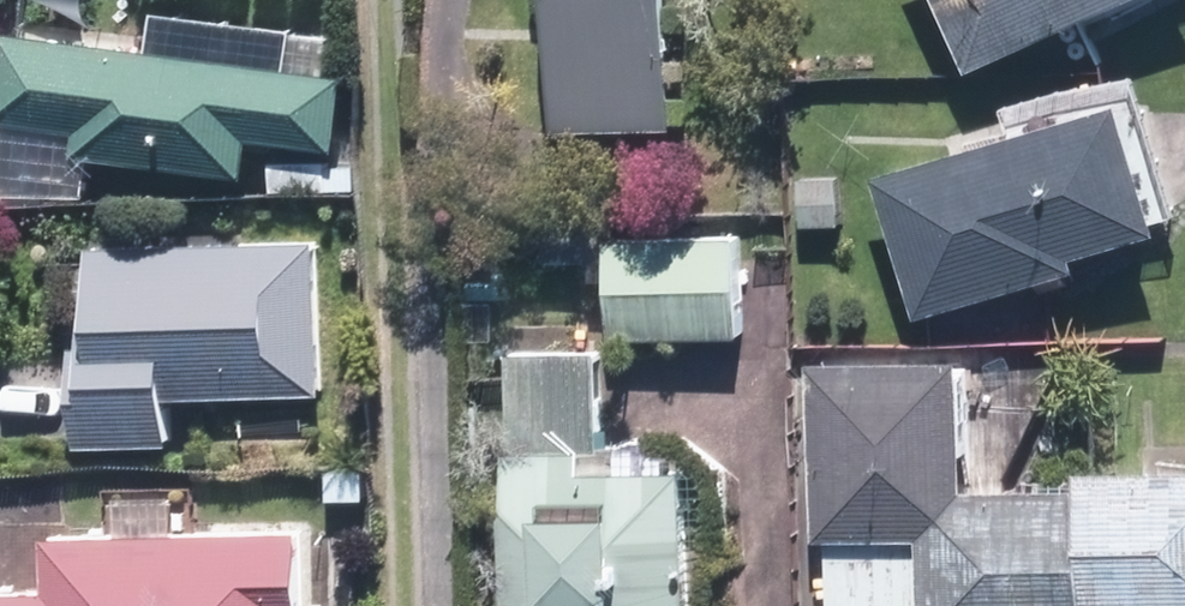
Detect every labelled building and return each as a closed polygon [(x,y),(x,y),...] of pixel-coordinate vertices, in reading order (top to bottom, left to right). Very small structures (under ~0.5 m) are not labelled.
[(560,123),(684,121),(681,0),(558,0),(560,123)] [(982,59),(1108,0),(954,0),(982,59)] [(353,67),(17,25),(8,98),(6,116),(88,126),(85,151),(252,172),(258,130),(344,141),(353,67)] [(1133,93),(883,171),(926,308),(1087,259),(1084,248),(1173,220),(1133,93)] [(96,244),(101,349),(75,351),(80,442),(177,437),(175,393),(331,385),(323,233),(96,244)] [(615,235),(616,330),(746,329),(746,234),(615,235)] [(694,462),(607,463),(606,349),(512,350),(516,605),(696,605),(694,462)] [(831,532),(833,605),(1184,605),(1184,458),(1088,460),(1088,479),(975,482),(972,349),(818,353),(822,532),(831,532)] [(303,525),(51,531),(53,605),(305,605),(303,525)]
